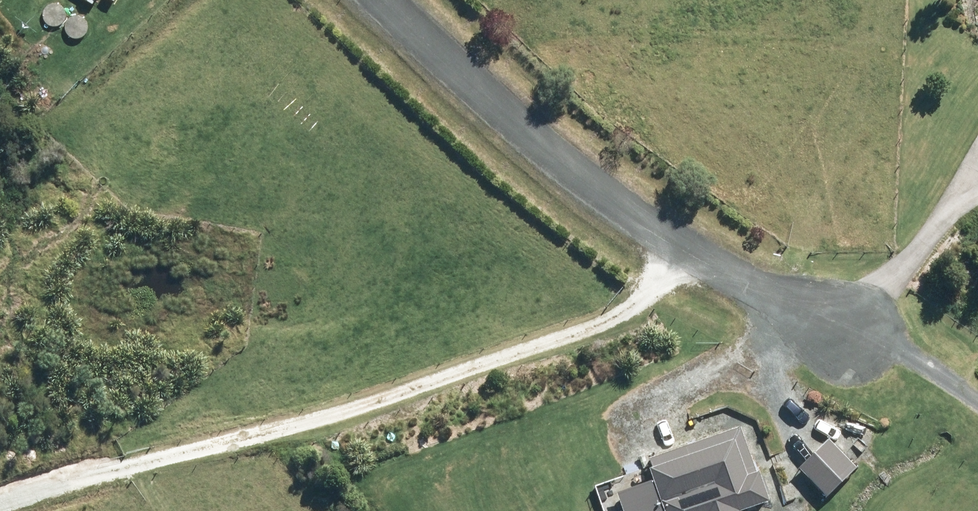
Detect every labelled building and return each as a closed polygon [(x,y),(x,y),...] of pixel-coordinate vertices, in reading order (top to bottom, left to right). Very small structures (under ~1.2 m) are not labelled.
[(769,500),(759,471),(757,472),(741,425),(649,457),(652,466),(649,467),(653,479),(617,492),(623,510),(740,510),(739,510),(769,500)] [(858,467),(829,439),(799,468),(827,497),(858,467)]
